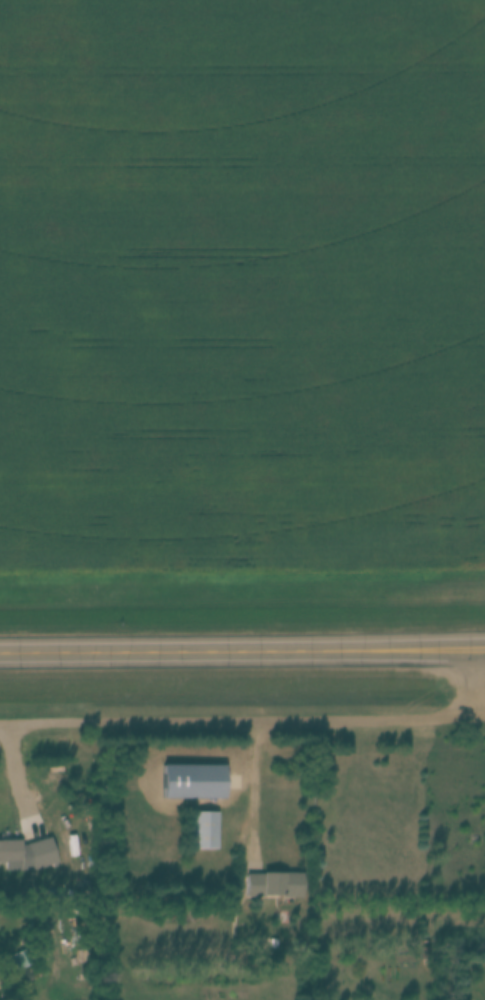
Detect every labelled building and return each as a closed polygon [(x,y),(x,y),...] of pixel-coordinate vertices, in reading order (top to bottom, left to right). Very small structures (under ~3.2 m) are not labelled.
[(163,764),(224,764),(224,798),(163,798),(163,764)] [(191,811),(216,811),(216,848),(191,848),(191,811)] [(24,844),(50,836),(58,859),(32,867),(24,844)] [(21,861),(0,861),(0,840),(21,840),(21,861)] [(245,873),(302,873),(302,896),(245,896),(245,873)] [(11,955),(24,948),(31,963),(17,969),(11,955)]
